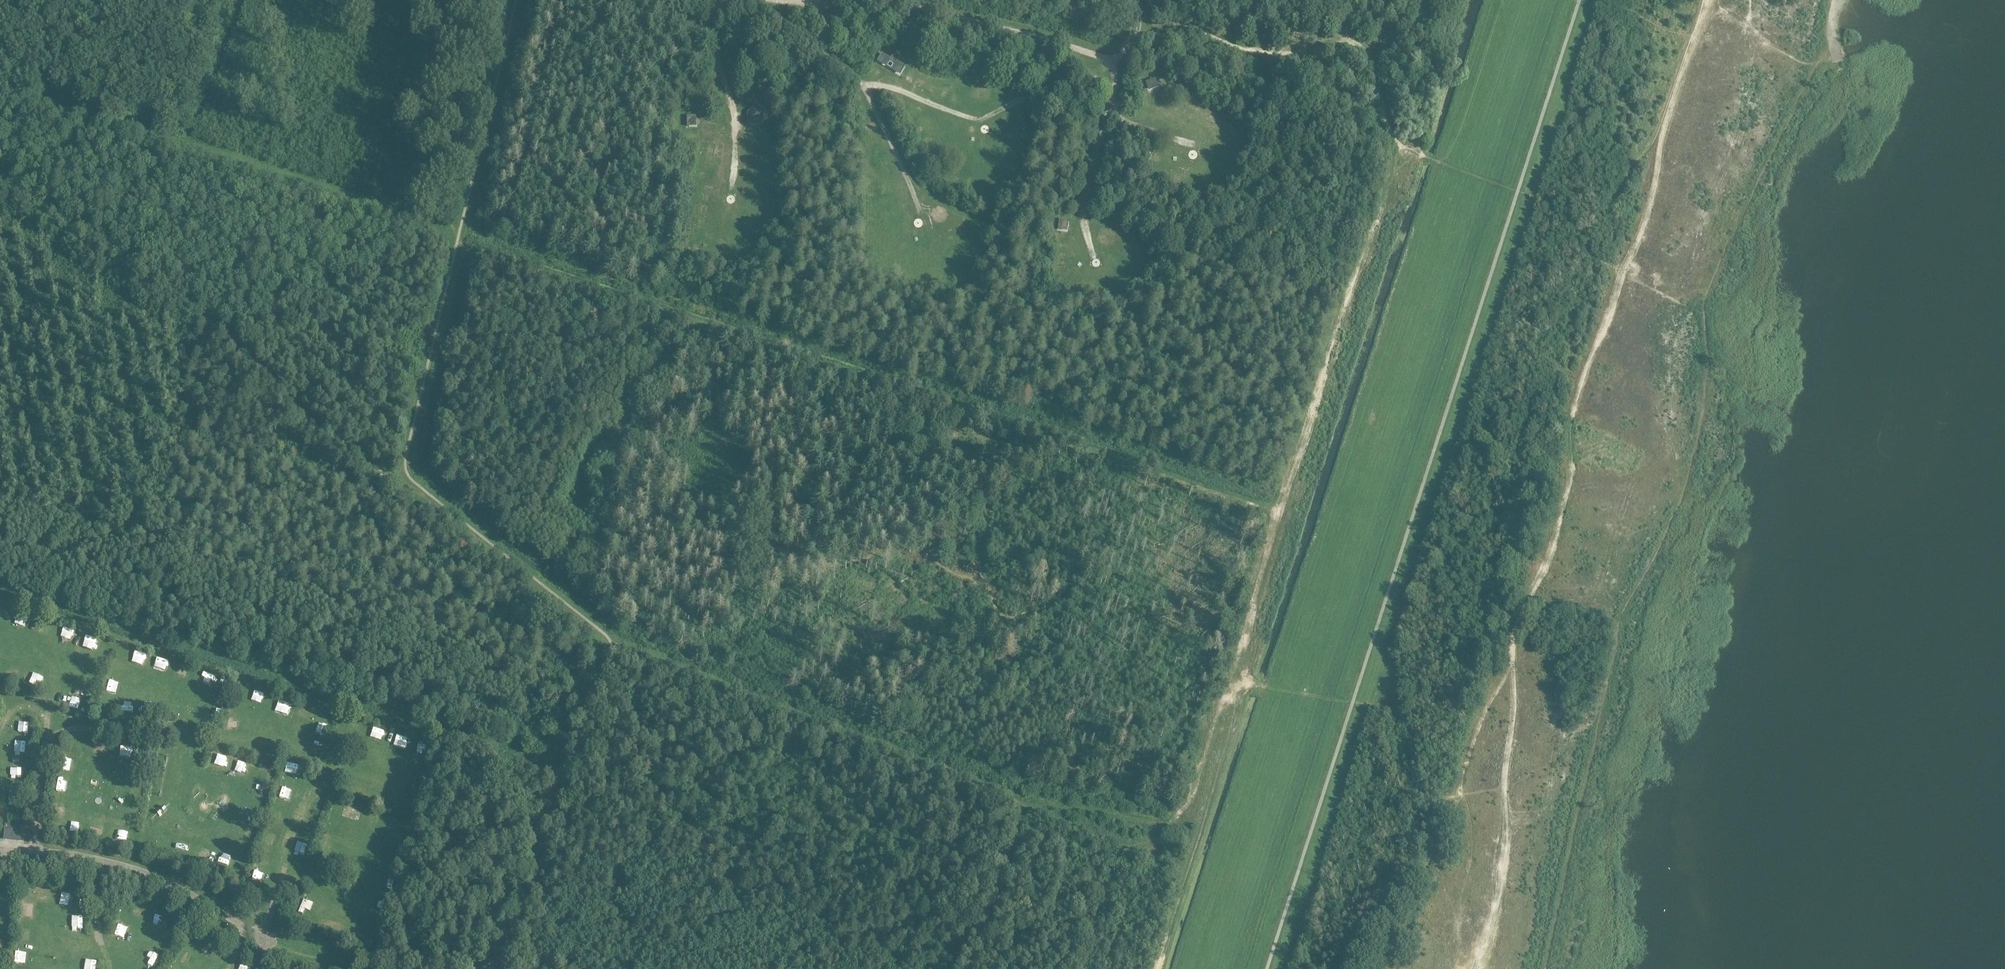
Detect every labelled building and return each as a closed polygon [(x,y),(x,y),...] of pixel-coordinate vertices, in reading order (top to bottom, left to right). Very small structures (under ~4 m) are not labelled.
[(898,58),(893,55),(890,61),(894,63),(898,58)] [(882,56),(879,61),(885,65),(888,59),(882,56)] [(902,68),(896,64),(893,69),(899,73),(902,68)] [(1150,89),(1156,87),(1154,81),(1147,83),(1150,89)] [(748,114),(748,119),(753,124),(759,124),(763,120),(763,114),(759,110),(753,109),(748,114)] [(38,629),(48,631),(50,621),(40,619),(38,629)] [(63,626),(61,631),(72,635),(74,631),(63,626)] [(136,647),(133,657),(147,661),(149,651),(136,647)] [(96,654),(94,664),(106,665),(107,655),(96,654)] [(160,657),(156,666),(165,670),(169,661),(160,657)] [(2,668),(1,672),(12,676),(13,672),(2,668)] [(217,677),(218,671),(205,668),(204,674),(217,677)] [(107,692),(112,694),(116,682),(110,680),(107,692)] [(91,685),(88,693),(94,695),(97,688),(91,685)] [(255,688),(253,696),(262,699),(264,691),(255,688)] [(234,696),(231,706),(241,708),(244,698),(234,696)] [(167,702),(168,713),(180,712),(180,702),(167,702)] [(301,702),(298,711),(310,715),(313,705),(301,702)] [(353,717),(349,726),(361,731),(365,721),(353,717)] [(225,728),(235,730),(237,720),(227,718),(225,728)] [(22,719),(20,729),(32,731),(34,720),(22,719)] [(318,730),(328,734),(332,724),(322,720),(318,730)] [(374,734),(385,738),(388,729),(377,725),(374,734)] [(342,750),(345,742),(335,739),(333,748),(342,750)] [(18,740),(17,748),(27,749),(28,741),(18,740)] [(108,751),(107,741),(94,742),(95,752),(108,751)] [(217,753),(213,760),(222,765),(226,758),(217,753)] [(236,768),(249,773),(252,765),(239,760),(236,768)] [(75,771),(76,762),(66,761),(65,770),(75,771)] [(23,776),(23,765),(12,764),(12,776),(23,776)] [(299,776),(302,766),(293,764),(291,774),(299,776)] [(273,782),(274,772),(263,771),(263,782),(273,782)] [(327,793),(330,783),(325,781),(321,791),(327,793)] [(357,782),(355,792),(365,794),(367,784),(357,782)] [(63,783),(61,794),(72,796),(74,786),(63,783)] [(378,792),(376,797),(388,802),(390,798),(378,792)] [(360,814),(362,805),(350,803),(348,813),(360,814)] [(284,818),(285,808),(275,807),(274,817),(284,818)] [(149,816),(159,818),(161,810),(151,808),(149,816)] [(386,820),(386,811),(371,811),(371,819),(386,820)] [(402,826),(405,819),(397,816),(394,823),(402,826)] [(251,827),(257,829),(259,820),(253,819),(251,827)] [(70,823),(69,829),(85,832),(86,826),(70,823)] [(5,826),(3,841),(20,843),(22,828),(5,826)] [(98,837),(109,838),(110,829),(100,827),(98,837)] [(271,841),(275,832),(269,829),(265,838),(271,841)] [(326,843),(337,844),(337,833),(326,833),(326,843)] [(302,836),(300,847),(310,848),(311,837),(302,836)] [(252,850),(251,841),(240,841),(240,851),(252,850)] [(259,862),(270,865),(272,855),(262,852),(259,862)] [(250,883),(260,884),(261,876),(251,875),(250,883)] [(23,904),(21,915),(27,916),(29,905),(23,904)] [(77,917),(77,928),(87,927),(87,917),(77,917)] [(127,933),(129,922),(118,920),(116,931),(127,933)] [(165,929),(159,939),(166,942),(171,932),(165,929)] [(183,956),(191,959),(195,948),(187,945),(183,956)] [(13,963),(25,965),(27,955),(15,953),(13,963)] [(251,964),(243,960),(239,968),(249,968),(251,964)]
